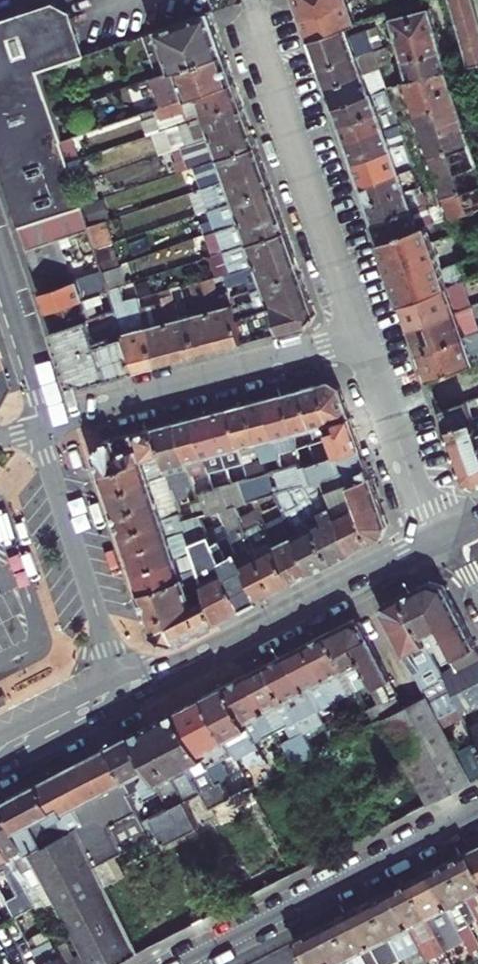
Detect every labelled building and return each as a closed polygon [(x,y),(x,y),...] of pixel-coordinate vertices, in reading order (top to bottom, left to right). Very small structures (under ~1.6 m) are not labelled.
[(18,226),(81,205),(74,184),(67,162),(60,141),(51,113),(37,70),(82,55),(73,25),(70,16),(65,0),(63,0),(0,20),(0,171),(18,226)] [(348,2),(347,0),(295,0),(301,17),(348,2)] [(456,15),(477,9),(477,7),(476,0),(452,0),(456,15)] [(301,17),(309,40),(346,27),(355,23),(348,2),(301,17)] [(417,38),(436,33),(429,9),(411,14),(417,38)] [(456,15),(463,39),(477,35),(477,9),(456,15)] [(171,72),(223,53),(208,13),(157,30),(171,72)] [(417,38),(411,14),(391,19),(398,44),(417,38)] [(346,27),(309,40),(310,44),(312,50),(350,37),(348,32),(346,27)] [(157,30),(142,35),(156,77),(171,72),(157,30)] [(319,69),(356,56),(367,52),(373,50),(366,31),(350,37),(312,50),(319,69)] [(402,63),(441,53),(436,33),(417,38),(398,44),(402,63)] [(463,39),(470,64),(477,62),(477,35),(463,39)] [(319,69),(325,87),(362,74),(379,69),(375,56),(373,50),(367,52),(356,56),(319,69)] [(152,78),(162,106),(233,82),(223,53),(171,72),(156,77),(152,78)] [(446,72),(441,53),(402,63),(407,81),(424,77),(446,72)] [(446,72),(424,77),(430,96),(452,89),(446,72)] [(325,87),(332,106),(369,94),(362,74),(325,87)] [(407,100),(412,117),(435,109),(430,96),(424,77),(407,81),(391,86),(385,88),(390,102),(392,108),(394,114),(395,115),(400,114),(397,104),(407,100)] [(188,121),(240,103),(233,82),(162,106),(166,116),(185,109),(188,121)] [(339,126),(379,113),(387,110),(392,108),(390,102),(385,88),(380,90),(372,93),(369,94),(332,106),(339,126)] [(435,109),(437,116),(458,109),(452,89),(430,96),(435,109)] [(180,148),(186,146),(248,125),(240,103),(188,121),(165,129),(173,150),(180,148)] [(387,110),(379,113),(339,126),(345,144),(392,128),(388,115),(394,114),(392,108),(387,110)] [(441,129),(437,116),(435,109),(412,117),(419,136),(441,129)] [(458,109),(437,116),(441,129),(443,134),(465,127),(458,109)] [(370,155),(391,148),(404,143),(403,142),(397,122),(395,115),(394,114),(388,115),(392,128),(345,144),(351,162),(370,155)] [(193,166),(255,146),(248,125),(186,146),(193,166)] [(448,150),(449,154),(471,147),(465,127),(443,134),(448,150)] [(448,150),(443,134),(441,129),(419,136),(426,157),(448,150)] [(193,166),(186,146),(180,148),(187,169),(193,166)] [(263,167),(255,146),(193,166),(201,189),(263,167)] [(456,173),(477,166),(471,147),(449,154),(455,171),(456,173)] [(391,148),(370,155),(377,175),(398,167),(391,148)] [(455,171),(449,154),(448,150),(426,157),(433,178),(455,171)] [(377,175),(370,155),(351,162),(358,181),(377,175)] [(462,192),(477,188),(477,169),(477,166),(456,173),(462,191),(462,192)] [(208,209),(232,201),(270,188),(263,167),(201,189),(208,209)] [(379,180),(399,173),(399,170),(398,167),(377,175),(378,178),(379,180)] [(418,183),(413,168),(399,173),(379,180),(360,187),(367,206),(406,193),(415,190),(418,201),(423,199),(423,197),(418,183)] [(462,191),(456,173),(455,171),(433,178),(440,199),(462,191)] [(360,187),(379,180),(378,178),(377,175),(358,181),(359,184),(360,187)] [(215,231),(277,209),(270,188),(232,201),(208,209),(212,221),(215,231)] [(468,210),(477,207),(477,188),(462,192),(468,210)] [(468,210),(462,192),(462,191),(440,199),(447,218),(461,213),(468,210)] [(406,193),(367,206),(373,224),(412,211),(406,193)] [(427,207),(432,223),(442,220),(447,218),(440,199),(435,200),(429,202),(430,206),(427,207)] [(373,224),(379,242),(427,225),(432,223),(427,207),(425,204),(420,205),(421,208),(412,211),(373,224)] [(56,238),(88,227),(81,208),(19,228),(25,248),(56,238)] [(222,252),(223,251),(285,230),(277,209),(215,231),(202,235),(210,256),(222,252)] [(112,242),(105,221),(88,227),(95,248),(112,242)] [(385,258),(432,241),(427,225),(379,242),(385,258)] [(88,227),(56,238),(65,263),(96,252),(95,248),(88,227)] [(223,275),(230,272),(292,252),(285,230),(223,251),(222,252),(210,256),(217,276),(222,275),(223,275)] [(401,304),(462,283),(466,281),(460,263),(444,269),(442,272),(432,241),(385,258),(401,304)] [(257,275),(261,286),(300,274),(292,252),(230,272),(234,283),(257,275)] [(300,274),(261,286),(264,296),(241,304),(245,315),(307,295),(300,274)] [(46,310),(84,298),(77,278),(39,290),(46,310)] [(214,283),(203,286),(220,349),(240,344),(234,319),(230,304),(220,307),(214,283)] [(470,307),(462,283),(401,304),(409,328),(470,307)] [(188,315),(198,355),(220,349),(203,286),(193,288),(198,312),(188,315)] [(52,328),(88,317),(104,312),(115,310),(109,291),(108,290),(84,298),(46,310),(52,328)] [(171,293),(161,296),(176,360),(198,355),(188,315),(177,317),(171,293)] [(234,319),(240,344),(308,325),(314,314),(307,295),(245,315),(234,319)] [(176,360),(161,296),(150,299),(156,322),(146,325),(156,366),(176,360)] [(115,310),(135,371),(156,366),(146,325),(140,302),(115,310)] [(477,333),(477,328),(470,307),(409,328),(418,355),(477,333)] [(88,317),(52,328),(69,380),(86,384),(135,371),(115,310),(104,312),(113,340),(97,345),(88,317)] [(455,369),(477,360),(477,333),(418,355),(427,379),(455,369)] [(8,386),(0,361),(0,401),(8,386)] [(318,384),(328,422),(334,421),(350,416),(340,388),(329,382),(318,384)] [(310,427),(328,422),(318,384),(300,389),(310,427)] [(292,432),(310,427),(300,389),(282,394),(292,432)] [(292,432),(282,394),(264,399),(274,437),(283,470),(286,470),(295,467),(292,459),(290,450),(297,448),(292,432)] [(466,401),(468,407),(477,403),(477,402),(477,398),(466,401)] [(247,403),(257,443),(266,475),(269,475),(283,470),(274,437),(264,399),(247,403)] [(477,486),(477,436),(472,418),(468,407),(466,401),(438,411),(462,481),(476,487),(477,486)] [(239,447),(248,480),(266,475),(262,463),(252,465),(247,446),(257,443),(247,403),(228,408),(239,447)] [(239,447),(228,408),(211,413),(222,452),(239,447)] [(230,485),(222,452),(211,413),(193,418),(204,457),(213,491),(220,489),(230,485)] [(350,416),(334,421),(336,427),(326,431),(334,457),(361,448),(350,416)] [(204,457),(193,418),(175,422),(186,462),(204,457)] [(186,462),(175,422),(153,428),(162,454),(164,461),(168,474),(175,494),(176,499),(185,496),(187,490),(179,463),(186,462)] [(143,461),(155,457),(162,454),(153,428),(123,436),(132,464),(143,461)] [(100,474),(132,464),(123,436),(101,442),(94,456),(100,474)] [(290,450),(292,459),(299,456),(297,448),(290,450)] [(388,524),(361,448),(334,457),(302,467),(308,486),(322,482),(326,477),(346,471),(353,492),(348,493),(350,499),(354,497),(358,505),(347,510),(339,493),(329,498),(353,553),(381,539),(388,524)] [(162,454),(155,457),(158,463),(164,461),(162,454)] [(295,467),(302,465),(299,456),(292,459),(295,467)] [(143,461),(132,464),(100,474),(107,495),(150,480),(143,461)] [(253,501),(261,499),(275,495),(291,526),(315,573),(333,563),(296,489),(308,486),(302,467),(302,465),(295,467),(286,470),(290,484),(274,489),(269,475),(266,475),(248,480),(239,483),(245,504),(246,504),(253,501)] [(168,474),(150,480),(107,495),(113,514),(175,494),(168,474)] [(296,489),(333,563),(353,553),(329,498),(322,482),(308,486),(296,489)] [(226,509),(228,509),(234,507),(245,504),(239,483),(230,485),(220,489),(226,509)] [(205,515),(216,513),(226,509),(220,489),(213,491),(200,494),(203,506),(205,515)] [(113,514),(120,533),(181,514),(176,499),(175,494),(113,514)] [(181,514),(183,522),(198,517),(205,515),(203,506),(199,507),(197,502),(192,504),(193,509),(181,514)] [(234,507),(228,509),(235,523),(241,520),(234,507)] [(198,517),(201,525),(220,519),(216,513),(205,515),(198,517)] [(120,533),(126,552),(187,531),(183,522),(181,514),(120,533)] [(183,522),(187,531),(201,525),(198,517),(183,522)] [(294,583),(271,536),(263,522),(246,531),(250,538),(277,592),(294,583)] [(291,526),(271,536),(294,583),(315,573),(291,526)] [(132,573),(176,558),(193,552),(190,541),(187,531),(126,552),(132,573)] [(243,609),(211,544),(206,534),(190,541),(193,552),(197,565),(200,573),(202,581),(207,598),(215,623),(243,609)] [(261,600),(234,547),(228,536),(211,544),(243,609),(261,600)] [(250,538),(234,547),(261,600),(277,592),(250,538)] [(132,573),(139,593),(200,573),(197,565),(181,571),(176,558),(132,573)] [(187,586),(202,581),(200,573),(139,593),(152,633),(176,643),(215,623),(207,598),(192,602),(187,586)] [(419,587),(455,657),(451,659),(455,668),(457,672),(477,661),(477,652),(444,586),(429,581),(419,587)] [(455,657),(419,587),(400,596),(421,636),(430,632),(450,671),(455,668),(451,659),(455,657)] [(436,718),(457,707),(441,676),(421,636),(400,596),(384,605),(382,611),(422,690),(436,683),(442,697),(429,703),(436,718)] [(351,645),(368,636),(361,623),(353,621),(327,634),(345,669),(356,692),(371,684),(351,645)] [(336,674),(345,669),(327,634),(306,645),(336,702),(347,696),(336,674)] [(397,693),(368,636),(351,645),(371,684),(373,688),(380,685),(382,689),(375,693),(378,697),(384,694),(386,698),(393,696),(397,693)] [(305,691),(316,712),(336,702),(306,645),(287,655),(305,691)] [(296,695),(305,691),(287,655),(266,665),(284,701),(295,723),(307,717),(296,695)] [(457,707),(477,697),(477,661),(457,672),(455,668),(450,671),(441,676),(457,707)] [(284,701),(266,665),(245,676),(274,734),(286,728),(275,706),(284,701)] [(356,692),(345,669),(336,674),(347,696),(356,692)] [(263,739),(274,734),(245,676),(225,686),(244,723),(252,718),(263,739)] [(436,683),(422,690),(425,696),(429,703),(442,697),(436,683)] [(244,723),(225,686),(203,698),(233,755),(235,760),(242,758),(248,768),(258,763),(260,768),(265,766),(255,744),(244,723)] [(307,717),(316,712),(305,691),(296,695),(307,717)] [(381,719),(404,707),(397,693),(393,696),(386,698),(384,694),(378,697),(380,702),(366,709),(373,723),(381,719)] [(455,754),(442,729),(436,718),(429,703),(425,696),(404,707),(381,719),(425,806),(470,783),(455,754)] [(222,761),(233,755),(203,698),(178,711),(215,784),(221,781),(229,799),(239,794),(222,761)] [(295,723),(284,701),(275,706),(286,728),(295,723)] [(364,706),(344,717),(347,723),(353,734),(373,723),(366,709),(364,706)] [(463,718),(457,707),(436,718),(442,729),(463,718)] [(215,784),(178,711),(130,735),(163,793),(172,808),(153,818),(161,834),(195,817),(187,800),(202,793),(211,809),(229,799),(221,781),(215,784)] [(252,718),(244,723),(255,744),(263,739),(252,718)] [(476,744),(477,746),(477,720),(467,725),(476,744)] [(333,744),(353,734),(347,723),(327,734),(333,744)] [(293,761),(313,752),(304,732),(284,741),(293,761)] [(125,782),(127,781),(142,773),(144,778),(140,784),(148,800),(163,793),(130,735),(107,747),(125,782)] [(477,779),(477,746),(476,744),(455,754),(470,783),(477,779)] [(95,869),(152,839),(143,822),(132,801),(129,796),(134,794),(127,781),(125,782),(107,747),(38,783),(52,810),(60,806),(72,830),(75,829),(95,869)] [(26,853),(42,845),(29,823),(39,818),(43,826),(57,819),(64,834),(72,830),(60,806),(52,810),(38,783),(1,802),(16,829),(14,830),(26,853)] [(26,853),(14,830),(16,829),(1,802),(0,802),(0,834),(2,837),(0,838),(0,839),(35,905),(49,897),(26,853)] [(200,827),(195,817),(161,834),(167,845),(200,827)] [(143,822),(152,839),(161,834),(153,818),(143,822)] [(26,853),(49,897),(80,955),(85,963),(116,963),(137,953),(95,869),(75,829),(72,830),(64,834),(42,845),(26,853)] [(15,917),(25,912),(36,906),(35,905),(0,839),(0,890),(15,917)] [(468,852),(477,871),(477,846),(468,852)] [(468,852),(448,862),(467,898),(477,893),(477,894),(477,871),(468,852)] [(429,871),(460,930),(477,921),(477,918),(467,898),(448,862),(429,871)] [(440,940),(449,935),(460,930),(429,871),(409,882),(428,918),(440,940)] [(409,882),(390,891),(421,950),(440,940),(428,918),(409,882)] [(0,890),(0,925),(15,917),(0,890)] [(390,938),(402,960),(412,955),(418,963),(428,963),(421,950),(390,891),(371,901),(390,938)] [(352,911),(380,963),(392,963),(382,942),(390,938),(371,901),(352,911)] [(354,963),(380,963),(352,911),(332,921),(354,963)] [(313,931),(331,963),(354,963),(332,921),(313,931)] [(49,930),(34,937),(39,946),(54,939),(49,930)] [(313,931),(293,941),(305,963),(331,963),(313,931)] [(66,962),(54,939),(39,946),(34,937),(27,941),(40,963),(67,963),(66,962)] [(66,962),(67,963),(85,963),(80,955),(66,962)]
